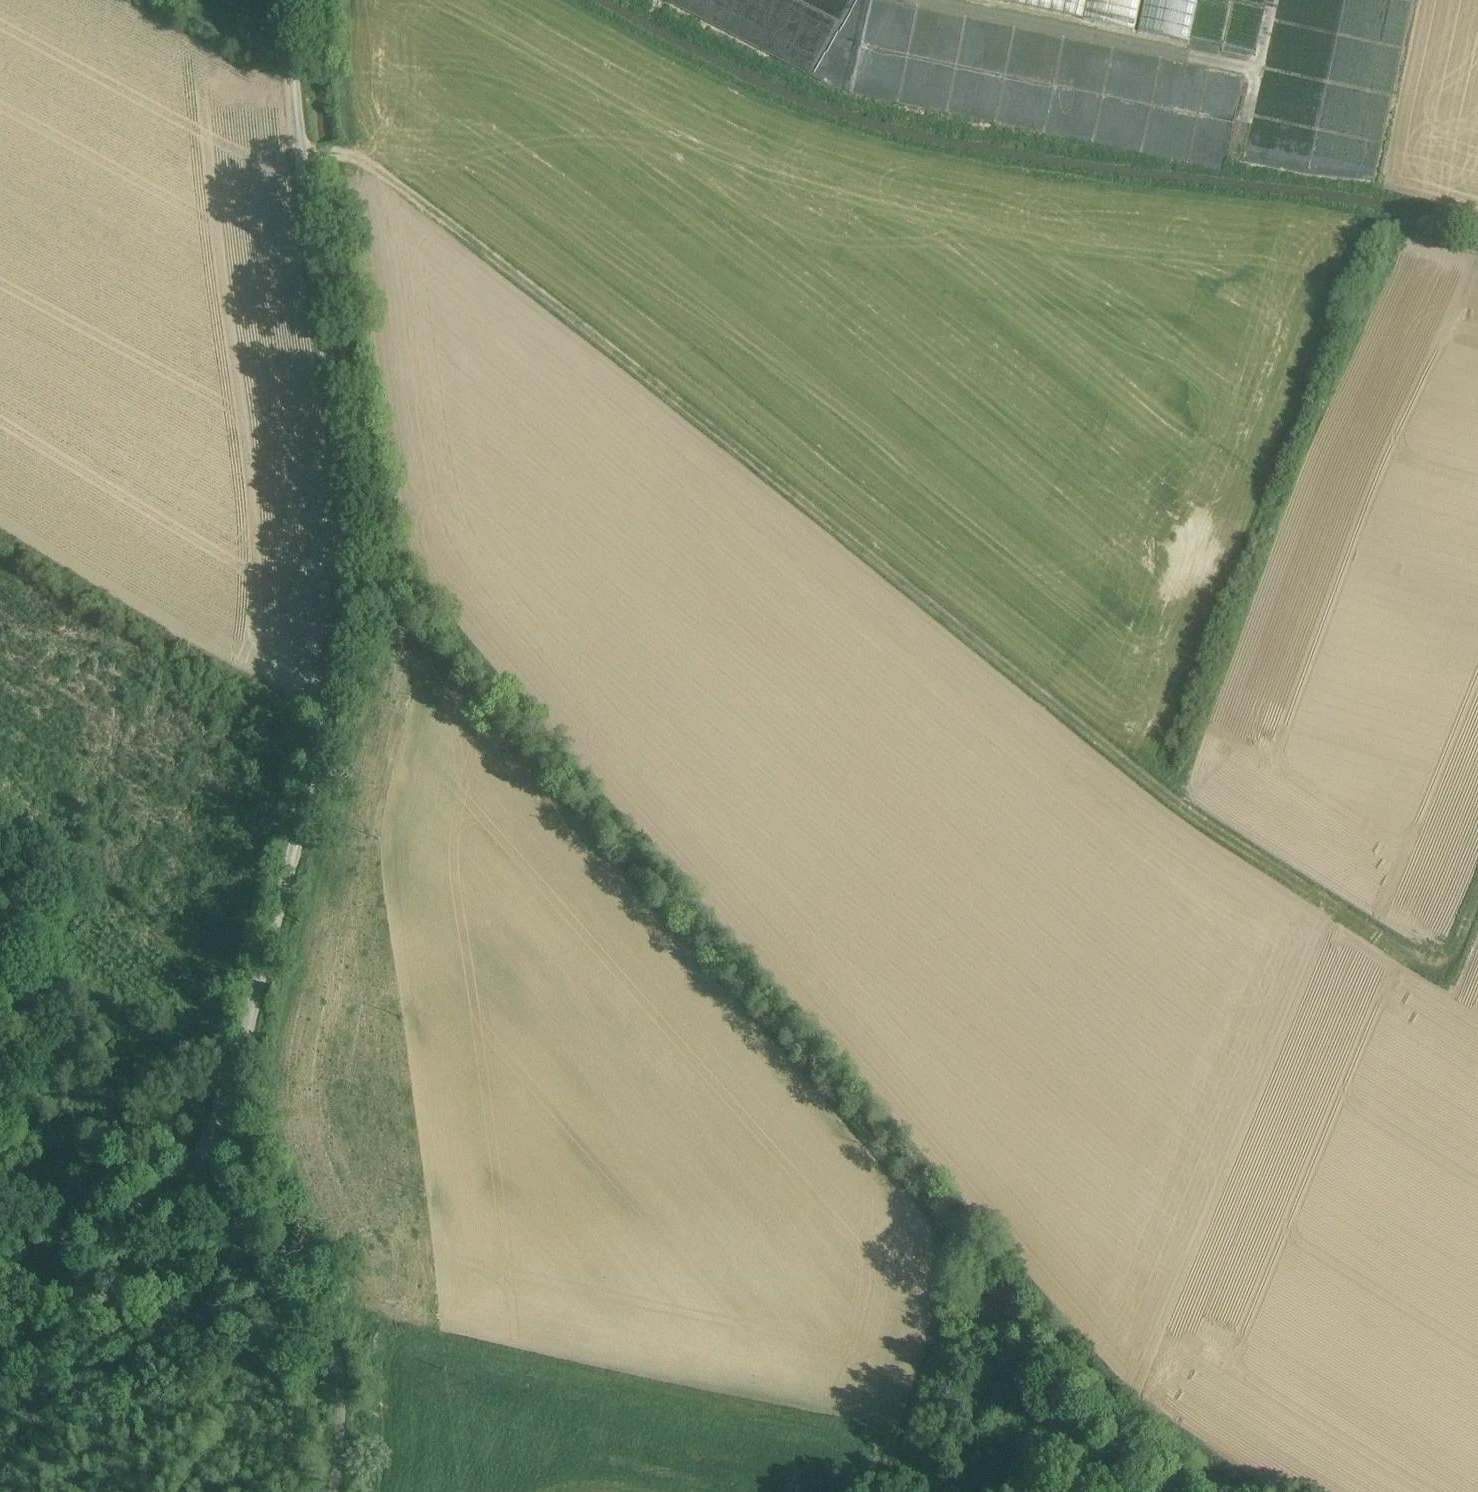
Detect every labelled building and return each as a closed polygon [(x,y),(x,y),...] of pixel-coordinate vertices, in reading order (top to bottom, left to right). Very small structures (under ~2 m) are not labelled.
[(1000,2),(1076,18),(1080,0),(1001,0),(1000,2)] [(1083,21),(1135,32),(1142,0),(1087,0),(1083,21)] [(1138,34),(1188,45),(1198,0),(1145,0),(1138,34)]
